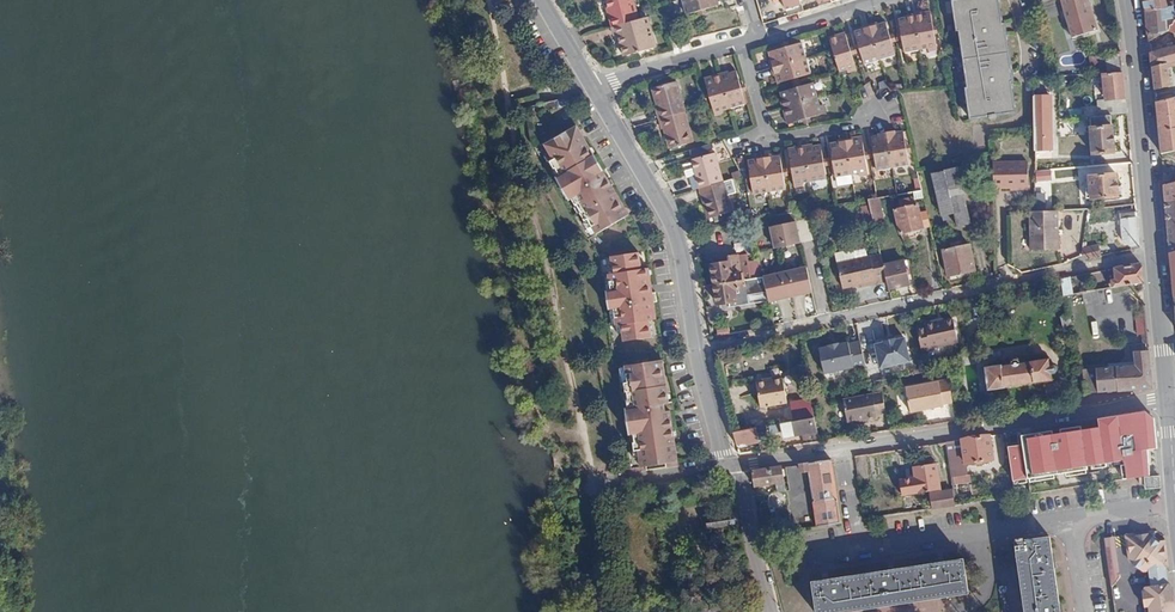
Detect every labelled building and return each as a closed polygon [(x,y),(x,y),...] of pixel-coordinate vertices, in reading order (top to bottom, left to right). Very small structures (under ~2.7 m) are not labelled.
[(612,24),(638,16),(632,0),(607,0),(612,15),(610,15),(612,24)] [(685,11),(698,8),(705,6),(718,2),(718,0),(682,0),(685,11)] [(784,12),(801,9),(799,0),(781,0),(784,12)] [(954,29),(957,29),(966,85),(963,86),(968,118),(1015,111),(1010,79),(1012,79),(1003,20),(1000,21),(997,0),(950,0),(954,29)] [(1067,17),(1093,10),(1090,0),(1063,0),(1067,17)] [(1147,10),(1165,7),(1164,3),(1163,0),(1144,0),(1147,10)] [(1147,10),(1150,41),(1169,31),(1171,24),(1174,19),(1174,6),(1174,5),(1165,7),(1147,10)] [(1072,34),(1097,27),(1093,10),(1067,17),(1072,34)] [(915,15),(921,50),(929,49),(930,52),(939,50),(936,35),(935,28),(931,12),(915,15)] [(638,16),(612,24),(614,32),(618,31),(624,52),(656,43),(646,13),(638,16)] [(906,53),(921,50),(915,15),(908,17),(908,19),(899,21),(906,53)] [(871,25),(881,59),(897,54),(894,43),(891,35),(887,22),(881,24),(880,22),(871,25)] [(674,41),(684,38),(679,23),(670,26),(674,41)] [(865,64),(881,59),(871,25),(863,28),(863,29),(856,32),(865,64)] [(845,31),(830,35),(833,48),(839,67),(840,69),(846,67),(847,71),(855,67),(845,31)] [(801,39),(790,43),(782,45),(769,49),(771,56),(769,56),(772,66),(807,55),(801,39)] [(1152,53),(1156,92),(1173,88),(1172,76),(1174,76),(1174,47),(1173,47),(1172,44),(1168,45),(1168,49),(1152,53)] [(1103,73),(1123,72),(1120,47),(1101,50),(1103,73)] [(811,71),(807,55),(772,66),(774,74),(776,73),(778,81),(792,77),(800,74),(811,71)] [(759,70),(760,79),(772,78),(771,69),(759,70)] [(720,73),(729,107),(745,103),(736,70),(728,72),(728,71),(720,73)] [(1111,114),(1127,113),(1123,72),(1103,73),(1106,100),(1097,101),(1099,115),(1111,114)] [(722,109),(729,107),(720,73),(704,78),(708,93),(710,99),(715,114),(723,112),(722,109)] [(656,108),(658,117),(660,117),(681,110),(682,110),(674,81),(652,88),(658,107),(656,108)] [(781,99),(783,107),(817,97),(813,81),(800,85),(793,87),(780,91),(783,99),(781,99)] [(871,83),(860,87),(864,100),(876,97),(871,83)] [(1173,88),(1156,92),(1157,101),(1174,97),(1173,88)] [(1034,94),(1034,129),(1034,136),(1051,135),(1051,94),(1034,94)] [(1174,97),(1157,101),(1163,153),(1174,150),(1174,96),(1174,97)] [(817,97),(783,107),(787,124),(803,120),(809,118),(825,113),(823,103),(819,104),(817,97)] [(681,110),(660,117),(663,127),(665,127),(670,146),(690,140),(681,110)] [(1114,152),(1111,114),(1099,115),(1089,116),(1093,154),(1114,152)] [(609,175),(604,166),(601,168),(593,154),(575,125),(543,143),(551,159),(549,161),(553,168),(552,168),(562,184),(560,186),(568,199),(570,198),(574,206),(575,205),(580,212),(579,213),(583,221),(586,219),(595,233),(628,214),(607,178),(609,175)] [(887,133),(893,168),(909,165),(907,152),(906,146),(904,132),(896,133),(896,131),(887,133)] [(876,170),(893,168),(887,133),(877,134),(878,136),(871,138),(873,152),(874,158),(876,170)] [(1051,135),(1034,136),(1034,149),(1050,149),(1051,148),(1051,135)] [(846,140),(851,175),(860,174),(860,177),(869,175),(866,159),(865,153),(863,138),(846,140)] [(836,177),(851,175),(846,140),(837,141),(838,143),(830,144),(836,177)] [(805,145),(811,181),(827,178),(825,165),(824,159),(822,144),(805,145)] [(804,182),(811,181),(805,145),(790,148),(792,164),(793,170),(796,186),(805,185),(804,182)] [(1034,149),(1034,164),(1050,163),(1050,149),(1034,149)] [(601,168),(604,166),(596,152),(593,154),(601,168)] [(695,175),(699,188),(723,181),(715,153),(692,159),(697,174),(695,175)] [(765,156),(770,191),(786,188),(785,176),(784,169),(781,155),(775,156),(774,154),(765,156)] [(755,193),(770,191),(765,156),(756,158),(757,160),(749,162),(751,175),(752,182),(755,193)] [(993,180),(993,185),(1026,184),(1027,159),(993,159),(993,180)] [(970,163),(971,169),(986,165),(984,160),(970,163)] [(960,182),(974,180),(971,169),(970,163),(957,166),(960,182)] [(969,221),(960,182),(957,166),(933,172),(942,213),(954,210),(957,224),(969,221)] [(1084,186),(1085,196),(1098,196),(1098,199),(1103,199),(1102,196),(1117,195),(1116,173),(1088,174),(1089,186),(1084,186)] [(725,180),(730,197),(738,194),(733,178),(725,180)] [(723,181),(699,188),(702,201),(705,200),(709,217),(734,210),(730,197),(725,180),(723,181)] [(1165,185),(1170,252),(1174,250),(1174,182),(1165,185)] [(914,198),(923,196),(922,189),(913,191),(914,198)] [(869,198),(875,225),(884,224),(878,197),(877,197),(869,198)] [(894,207),(899,231),(929,224),(926,210),(917,212),(915,202),(894,207)] [(1034,209),(1031,209),(1032,248),(1061,246),(1058,208),(1034,209)] [(1128,244),(1138,242),(1136,215),(1120,217),(1121,237),(1128,244)] [(758,227),(764,250),(807,240),(802,216),(758,227)] [(659,230),(655,219),(642,222),(645,233),(659,230)] [(886,278),(883,262),(881,251),(856,257),(853,246),(835,250),(842,284),(856,282),(874,277),(875,280),(886,278)] [(943,257),(949,274),(974,267),(968,249),(962,251),(960,246),(952,249),(953,253),(943,257)] [(652,292),(650,276),(649,267),(641,268),(639,251),(612,255),(614,272),(609,272),(612,290),(607,291),(610,308),(614,308),(617,326),(622,325),(624,341),(659,336),(654,302),(657,301),(656,291),(652,292)] [(710,265),(712,284),(744,279),(743,272),(738,273),(736,255),(721,257),(721,263),(710,265)] [(886,278),(888,287),(908,282),(903,258),(883,262),(886,278)] [(1114,287),(1142,281),(1140,262),(1115,267),(1116,278),(1113,279),(1114,287)] [(763,274),(770,301),(813,291),(807,264),(763,274)] [(746,295),(766,293),(762,276),(744,279),(712,284),(715,304),(727,302),(728,306),(743,304),(741,285),(745,285),(746,295)] [(1060,279),(1064,292),(1074,290),(1071,277),(1060,279)] [(925,327),(916,329),(921,351),(956,343),(951,320),(944,322),(937,323),(934,324),(933,322),(924,324),(925,327)] [(895,339),(894,337),(883,339),(884,341),(875,343),(879,365),(908,359),(904,337),(895,339)] [(852,365),(864,363),(859,339),(846,341),(846,339),(836,341),(836,340),(826,342),(826,344),(817,345),(821,369),(851,363),(852,365)] [(1082,370),(1087,393),(1151,388),(1147,348),(1127,350),(1128,366),(1082,370)] [(985,365),(988,387),(1050,378),(1049,370),(1052,370),(1053,367),(1053,365),(1052,363),(1050,362),(1048,362),(1047,356),(1019,360),(1019,358),(1018,357),(1014,356),(1012,357),(1012,359),(1012,361),(985,365)] [(624,453),(626,469),(677,462),(670,412),(673,411),(672,401),(669,401),(663,359),(609,366),(611,384),(609,384),(611,393),(612,393),(614,402),(612,402),(613,408),(610,409),(612,418),(617,418),(617,425),(613,426),(614,435),(619,435),(620,444),(618,444),(620,452),(624,453)] [(975,389),(988,387),(985,365),(972,368),(975,389)] [(781,376),(765,379),(764,377),(754,379),(759,406),(786,400),(781,376)] [(940,405),(951,403),(948,380),(905,386),(908,411),(940,406),(940,405)] [(874,418),(885,416),(881,394),(840,401),(844,423),(862,420),(863,423),(875,420),(874,418)] [(1139,431),(1137,411),(1104,416),(1106,432),(1119,430),(1120,434),(1139,431)] [(802,433),(804,444),(819,442),(814,414),(781,421),(783,432),(795,430),(796,434),(802,433)] [(1056,470),(1085,465),(1078,420),(1049,425),(1056,470)] [(1003,432),(1012,495),(1059,487),(1056,470),(1049,425),(1003,432)] [(733,431),(737,446),(750,443),(752,447),(761,445),(758,426),(733,431)] [(988,434),(960,439),(964,463),(992,459),(988,434)] [(809,470),(817,526),(840,522),(831,459),(800,463),(801,470),(809,470)] [(915,475),(899,478),(902,493),(940,488),(936,461),(913,464),(915,475)] [(1056,470),(1059,487),(1113,478),(1111,462),(1085,465),(1056,470)] [(783,466),(745,472),(749,490),(786,483),(783,466)] [(1145,489),(1160,488),(1160,476),(1145,477),(1145,489)] [(929,492),(932,508),(954,504),(952,488),(929,492)] [(786,494),(767,492),(766,508),(784,510),(786,494)] [(739,526),(736,509),(726,511),(727,515),(707,519),(709,528),(729,524),(729,528),(739,526)] [(1121,534),(1123,543),(1165,537),(1164,527),(1121,534)] [(714,549),(720,547),(718,533),(711,534),(714,549)] [(1012,540),(1023,611),(1058,611),(1047,535),(1012,540)] [(1103,547),(1115,545),(1114,535),(1102,537),(1103,547)] [(1172,583),(1168,580),(1166,567),(1168,563),(1165,537),(1123,543),(1124,553),(1132,559),(1129,563),(1139,569),(1142,565),(1145,570),(1146,570),(1148,585),(1143,586),(1138,591),(1140,605),(1146,605),(1146,611),(1174,611),(1174,607),(1172,583)] [(1103,547),(1109,583),(1119,573),(1115,545),(1103,547)] [(817,611),(841,611),(968,592),(962,557),(812,581),(817,611)]
